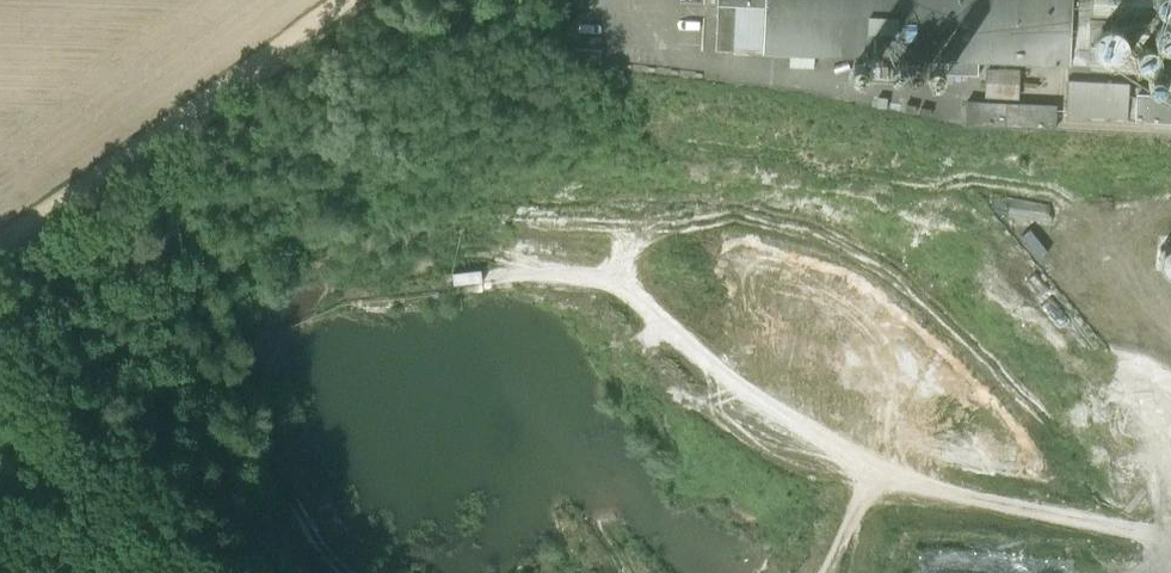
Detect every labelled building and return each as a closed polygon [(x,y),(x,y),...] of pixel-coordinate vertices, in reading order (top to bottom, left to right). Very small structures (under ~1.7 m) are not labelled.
[(734,52),(810,55),(1071,65),(1073,0),(718,0),(717,6),(716,51),(734,52)] [(1090,70),(1170,73),(1170,0),(1092,0),(1090,70)] [(573,49),(573,63),(602,64),(602,49),(573,49)] [(1020,69),(986,68),(985,97),(1019,98),(1020,69)] [(1129,87),(1129,83),(1068,80),(1066,117),(1170,122),(1170,89),(1129,87)] [(967,101),(965,124),(1056,129),(1057,106),(967,101)] [(455,293),(483,289),(481,270),(452,273),(455,293)]
